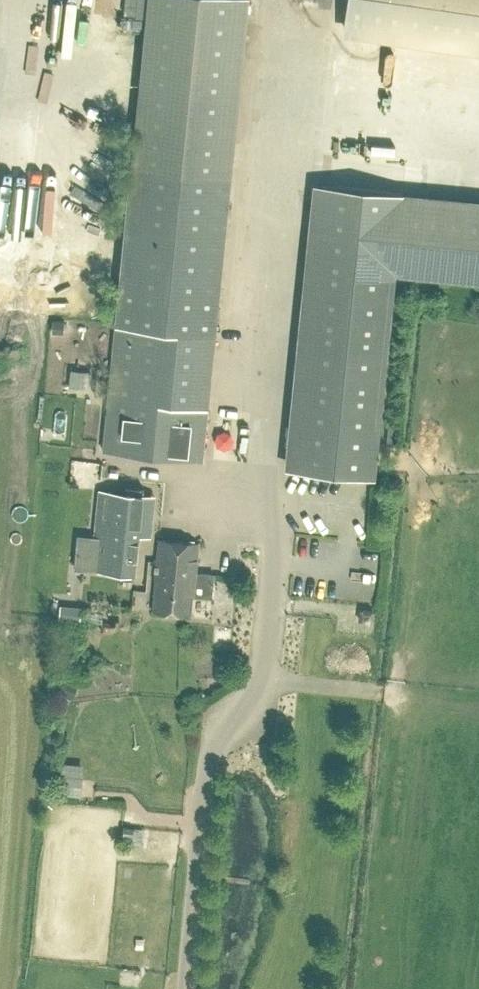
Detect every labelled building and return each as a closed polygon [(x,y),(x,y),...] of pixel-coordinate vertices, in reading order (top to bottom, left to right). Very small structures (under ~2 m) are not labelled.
[(231,174),(248,0),(147,0),(103,449),(203,459),(231,174)] [(423,36),(428,0),(347,0),(343,25),(423,36)] [(423,36),(478,44),(478,0),(428,0),(423,36)] [(394,277),(403,192),(322,184),(293,469),(374,477),(394,277)] [(403,192),(394,277),(478,286),(478,202),(403,192)] [(98,489),(89,570),(135,575),(142,511),(141,510),(142,494),(98,489)] [(187,613),(189,613),(191,594),(193,594),(198,541),(197,541),(158,537),(154,578),(155,579),(152,609),(187,613)] [(368,615),(364,598),(353,600),(356,617),(368,615)]
